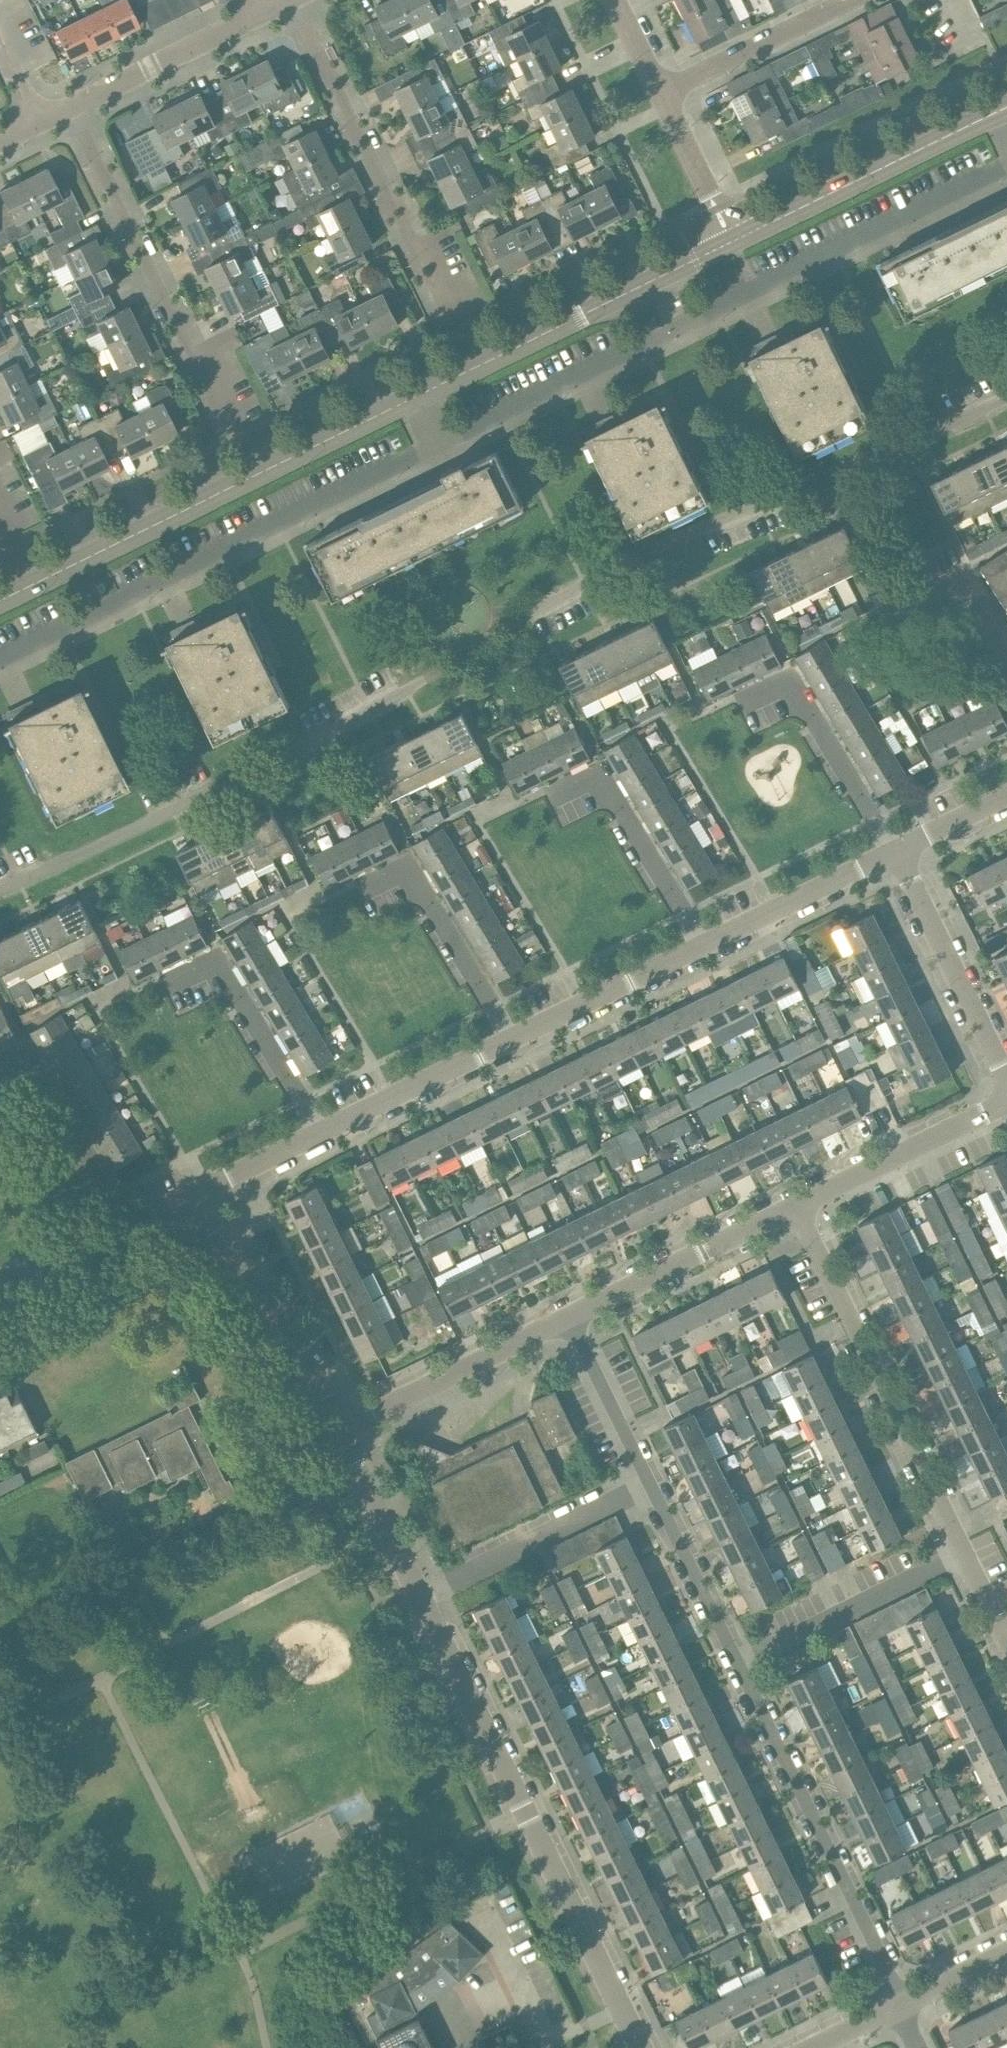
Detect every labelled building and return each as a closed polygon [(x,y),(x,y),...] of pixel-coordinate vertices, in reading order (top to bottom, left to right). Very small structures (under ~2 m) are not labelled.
[(115,36),(139,25),(127,0),(118,0),(102,8),(115,36)] [(155,0),(153,0),(139,7),(150,30),(166,22),(155,0)] [(166,22),(181,14),(174,0),(155,0),(166,22)] [(181,14),(197,7),(193,0),(174,0),(181,14)] [(371,36),(376,33),(388,56),(409,46),(402,33),(417,26),(410,12),(404,0),(391,0),(388,2),(387,1),(377,6),(382,17),(365,25),(371,36)] [(417,26),(430,19),(436,32),(441,30),(451,50),(466,43),(456,22),(457,22),(446,0),(404,0),(417,26)] [(472,24),(469,16),(476,12),(470,0),(446,0),(457,22),(461,29),(472,24)] [(686,20),(726,0),(680,0),(688,17),(686,18),(686,20)] [(745,30),(730,0),(726,0),(695,16),(686,20),(687,20),(689,19),(699,38),(696,40),(697,42),(724,29),(728,39),(745,30)] [(777,15),(789,9),(784,0),(770,0),(777,15)] [(789,9),(808,0),(784,0),(789,9)] [(998,22),(1006,18),(1006,3),(992,11),(998,22)] [(79,20),(92,47),(115,36),(102,8),(79,20)] [(523,14),(489,31),(506,66),(519,59),(527,55),(550,44),(544,31),(545,31),(539,20),(529,25),(523,14)] [(856,37),(867,60),(910,39),(909,38),(906,39),(897,19),(899,18),(898,16),(872,29),(866,16),(806,45),(812,57),(824,81),(838,74),(830,58),(834,56),(830,48),(839,43),(840,45),(856,37)] [(69,59),(92,47),(79,20),(55,31),(69,59)] [(910,40),(910,39),(867,60),(878,82),(921,61),(920,60),(917,61),(907,41),(910,40)] [(550,44),(519,59),(526,73),(513,79),(523,100),(557,83),(552,72),(562,67),(557,56),(556,57),(550,44)] [(812,57),(806,45),(754,70),(761,84),(733,97),(734,99),(737,98),(744,112),(747,118),(744,119),(744,120),(788,99),(777,78),(786,73),(784,70),(812,57)] [(402,101),(408,114),(439,99),(432,84),(445,78),(436,58),(401,75),(407,85),(396,91),(401,102),(402,101)] [(247,71),(262,101),(276,94),(282,108),(302,98),(285,65),(274,70),(269,59),(258,65),(247,71)] [(227,93),(217,98),(234,131),(254,121),(248,108),(262,101),(247,71),(233,78),(233,77),(222,82),(227,93)] [(889,82),(880,86),(885,96),(893,91),(889,82)] [(552,127),(582,112),(583,112),(577,100),(578,99),(573,88),(562,94),(557,83),(523,100),(533,120),(546,113),(552,127)] [(880,86),(875,88),(874,85),(866,89),(864,86),(841,97),(843,102),(836,105),(842,117),(885,96),(880,86)] [(214,141),(234,131),(217,98),(206,103),(200,93),(190,98),(190,99),(179,104),(194,135),(207,128),(214,141)] [(439,99),(408,114),(414,126),(413,127),(419,138),(429,132),(435,143),(469,126),(459,106),(446,112),(439,99)] [(788,99),(744,120),(745,121),(748,120),(757,140),(755,141),(755,143),(783,130),(789,143),(842,117),(836,105),(808,119),(807,116),(798,120),(788,99)] [(495,112),(490,101),(478,107),(483,118),(495,112)] [(127,142),(144,177),(186,156),(179,142),(194,135),(182,112),(179,104),(165,111),(164,110),(154,115),(159,126),(127,142)] [(583,112),(582,112),(552,127),(559,141),(546,148),(556,168),(590,151),(585,140),(596,135),(591,124),(590,125),(583,112)] [(301,123),(240,153),(248,170),(275,156),(277,160),(290,154),(297,168),(328,153),(321,140),(322,140),(317,129),(306,134),(301,123)] [(469,126),(435,143),(440,154),(429,159),(434,170),(435,169),(441,182),(472,167),(466,153),(479,146),(469,126)] [(496,139),(501,150),(509,146),(504,135),(496,139)] [(224,146),(229,156),(239,152),(234,142),(224,146)] [(284,175),(291,188),(301,208),(334,192),(329,181),(340,176),(334,165),(328,153),(297,168),(284,175)] [(584,195),(599,225),(610,220),(611,221),(622,215),(616,205),(627,199),(611,166),(590,175),(597,188),(584,195)] [(173,200),(178,210),(179,210),(186,223),(190,221),(214,209),(206,194),(222,187),(212,167),(179,183),(184,194),(173,200)] [(472,167),(441,182),(448,195),(447,195),(452,206),(463,200),(468,211),(502,195),(492,174),(479,181),(472,167)] [(56,243),(78,232),(82,231),(76,220),(83,216),(63,173),(52,179),(46,168),(36,173),(36,174),(25,180),(40,210),(53,204),(64,225),(50,232),(56,243)] [(25,180),(11,186),(10,186),(0,191),(0,192),(5,202),(0,204),(0,216),(12,240),(32,230),(25,217),(40,210),(25,180)] [(543,199),(560,232),(570,227),(575,238),(586,233),(585,232),(599,225),(584,195),(569,202),(563,189),(543,199)] [(324,222),(331,236),(361,221),(355,208),(350,197),(339,202),(334,192),(301,208),(311,228),(324,222)] [(529,222),(515,229),(530,259),(542,253),(543,254),(554,249),(548,238),(560,232),(543,199),(523,209),(529,222)] [(940,237),(939,234),(911,248),(912,250),(898,257),(897,255),(877,264),(878,267),(883,265),(909,320),(911,319),(909,314),(938,299),(936,295),(1006,260),(1006,203),(940,237)] [(214,209),(186,223),(192,235),(191,236),(196,246),(207,241),(212,252),(256,231),(253,225),(244,230),(237,215),(220,223),(214,209)] [(282,215),(279,210),(276,209),(269,212),(273,220),(282,215)] [(12,240),(0,216),(0,246),(12,240)] [(367,233),(361,221),(331,236),(338,250),(325,256),(335,276),(368,260),(362,249),(373,244),(368,233),(367,233)] [(530,259),(515,229),(501,236),(495,222),(474,232),(490,266),(502,261),(507,272),(518,266),(517,266),(530,259)] [(213,278),(219,291),(250,276),(243,262),(253,257),(256,255),(251,245),(260,241),(256,231),(212,252),(217,263),(207,268),(212,278),(213,278)] [(26,258),(31,267),(50,257),(56,269),(68,263),(75,277),(76,276),(105,263),(98,249),(99,249),(94,238),(83,243),(78,232),(56,243),(26,258)] [(105,263),(75,277),(82,291),(69,297),(79,317),(112,301),(106,290),(117,285),(112,274),(111,274),(105,263)] [(376,297),(361,304),(376,335),(388,329),(388,330),(399,325),(394,314),(405,308),(388,275),(369,284),(376,297)] [(250,276),(219,291),(225,303),(224,304),(230,315),(240,309),(246,320),(279,304),(269,283),(257,290),(250,276)] [(35,296),(26,301),(30,309),(39,305),(35,296)] [(363,341),(376,335),(361,304),(347,311),(341,298),(321,308),(337,341),(347,336),(352,348),(363,342),(363,341)] [(112,301),(79,317),(89,338),(102,331),(109,345),(138,331),(132,317),(133,317),(128,306),(117,311),(112,301)] [(337,341),(321,308),(301,318),(307,331),(293,338),(308,368),(320,362),(320,363),(331,358),(325,347),(337,341)] [(57,317),(54,317),(47,320),(52,331),(61,326),(57,317)] [(830,323),(829,321),(792,339),(789,333),(752,351),(755,357),(745,362),(747,365),(756,360),(769,385),(764,387),(773,405),(777,403),(786,421),(781,423),(798,457),(817,448),(816,447),(815,447),(814,443),(851,425),(853,429),(867,422),(867,423),(872,421),(832,340),(827,342),(821,328),(830,323)] [(24,344),(14,324),(1,330),(0,327),(0,356),(24,344)] [(245,345),(261,379),(279,370),(284,381),(295,376),(294,375),(308,368),(293,338),(292,338),(285,325),(245,345)] [(103,366),(112,385),(167,359),(158,340),(147,346),(145,342),(144,343),(138,331),(109,345),(115,359),(103,366)] [(27,385),(20,371),(34,364),(24,344),(0,356),(0,398),(27,385)] [(133,401),(139,413),(153,444),(165,438),(166,439),(177,433),(171,423),(182,417),(180,414),(175,402),(166,383),(146,393),(147,394),(133,401)] [(0,398),(0,407),(2,412),(2,413),(7,423),(18,418),(23,429),(38,422),(57,412),(47,392),(34,399),(27,385),(0,398)] [(181,399),(175,402),(180,414),(187,411),(181,399)] [(667,403),(666,401),(629,419),(626,412),(589,431),(592,437),(582,442),(584,444),(593,440),(606,465),(601,467),(610,485),(615,483),(623,501),(618,503),(635,537),(654,528),(651,523),(688,505),(691,509),(709,501),(669,419),(664,422),(658,408),(667,403)] [(140,450),(153,444),(139,413),(124,420),(119,408),(98,418),(114,451),(125,446),(130,456),(141,451),(140,450)] [(114,451),(98,418),(78,428),(84,440),(70,447),(85,477),(97,471),(98,472),(108,467),(103,456),(114,451)] [(48,441),(38,422),(23,429),(13,434),(12,434),(38,488),(56,479),(62,490),(72,485),(72,484),(85,477),(70,447),(56,454),(50,440),(48,441)] [(1006,494),(1006,448),(1006,445),(987,454),(1006,494)] [(501,452),(500,449),(479,459),(481,462),(467,469),(463,462),(443,472),(446,478),(367,517),(366,515),(338,528),(339,530),(325,537),(324,535),(304,545),(305,547),(310,545),(337,600),(338,599),(336,594),(366,580),(364,575),(487,515),(489,519),(519,504),(521,510),(523,509),(497,454),(501,452)] [(1006,498),(1006,494),(987,454),(969,463),(990,506),(1006,498)] [(972,515),(990,506),(969,463),(951,472),(972,515)] [(953,525),(972,515),(951,472),(932,482),(953,525)] [(825,534),(846,576),(863,567),(865,571),(867,570),(844,524),(825,534)] [(984,541),(986,544),(990,552),(1006,543),(1006,541),(1002,532),(984,541)] [(846,576),(825,534),(807,543),(828,585),(846,576)] [(809,594),(828,585),(807,543),(789,552),(809,594)] [(990,552),(986,544),(967,554),(970,561),(990,552)] [(1006,578),(1006,550),(980,567),(981,569),(982,568),(993,586),(992,587),(1006,578)] [(770,561),(791,603),(809,594),(789,552),(770,561)] [(791,603),(770,561),(751,570),(773,616),(775,615),(773,612),(791,603)] [(1006,605),(1006,578),(992,587),(993,588),(994,588),(1005,605),(1004,606),(1006,605)] [(883,604),(878,592),(865,598),(871,610),(883,604)] [(853,605),(840,611),(842,615),(846,622),(858,616),(853,605)] [(248,608),(247,606),(210,624),(207,617),(170,636),(173,643),(163,647),(165,649),(174,645),(187,670),(182,672),(191,690),(196,688),(204,706),(199,708),(216,742),(235,733),(232,728),(269,710),(272,715),(290,706),(250,624),(246,627),(239,613),(248,608)] [(830,621),(833,628),(846,622),(842,615),(830,621)] [(651,619),(634,628),(655,670),(672,661),(674,664),(675,664),(653,618),(651,619)] [(747,619),(733,626),(740,639),(754,632),(747,619)] [(805,630),(806,633),(810,640),(822,634),(817,624),(805,630)] [(846,627),(841,630),(849,644),(854,641),(857,639),(849,626),(846,628),(846,627)] [(616,636),(629,664),(636,679),(655,670),(634,628),(616,636)] [(810,640),(806,633),(794,639),(797,646),(810,640)] [(742,646),(757,676),(781,664),(767,634),(742,646)] [(636,679),(629,664),(616,636),(597,646),(618,688),(636,679)] [(691,645),(698,658),(713,650),(707,637),(691,645)] [(810,680),(839,663),(825,640),(796,657),(810,680)] [(579,654),(600,697),(618,688),(597,646),(579,654)] [(718,658),(733,688),(757,676),(742,646),(718,658)] [(600,697),(579,654),(560,664),(582,709),(584,709),(582,705),(600,697)] [(733,688),(718,658),(694,670),(709,700),(733,688)] [(839,663),(810,680),(824,703),(853,686),(839,663)] [(675,690),(678,696),(676,697),(679,704),(692,698),(684,680),(679,682),(675,690)] [(85,688),(84,686),(47,704),(44,697),(7,716),(10,722),(1,727),(2,729),(11,725),(18,738),(13,741),(28,770),(33,768),(41,785),(36,788),(53,822),(72,813),(69,808),(106,790),(109,794),(127,785),(87,704),(83,707),(76,693),(85,688)] [(837,726),(866,709),(853,686),(824,703),(837,726)] [(961,690),(952,695),(956,704),(966,699),(961,690)] [(971,711),(986,742),(1006,732),(1006,722),(996,699),(971,711)] [(937,701),(930,705),(933,710),(940,707),(937,701)] [(651,709),(654,716),(667,710),(663,703),(651,709)] [(565,706),(558,709),(564,722),(571,718),(565,706)] [(654,716),(651,709),(638,715),(642,722),(654,716)] [(851,749),(880,731),(866,709),(837,726),(851,749)] [(962,754),(986,742),(971,711),(948,723),(962,754)] [(462,712),(443,721),(464,763),(481,755),(483,758),(484,757),(462,712)] [(539,717),(531,721),(536,733),(544,729),(539,717)] [(851,749),(865,772),(894,754),(884,738),(907,724),(903,718),(880,731),(851,749)] [(424,730),(445,772),(464,763),(443,721),(424,730)] [(615,727),(618,734),(631,728),(627,721),(615,727)] [(938,766),(962,754),(948,723),(923,735),(938,766)] [(618,734),(615,727),(602,733),(606,740),(618,734)] [(576,728),(551,740),(566,770),(591,758),(576,728)] [(427,781),(445,772),(424,730),(406,739),(427,781)] [(619,774),(648,757),(634,733),(605,751),(619,774)] [(388,748),(409,790),(427,781),(406,739),(388,748)] [(566,770),(551,740),(527,751),(542,782),(566,770)] [(391,799),(409,790),(388,748),(369,758),(391,803),(392,802),(391,799)] [(518,794),(542,782),(527,751),(503,763),(518,794)] [(908,777),(894,754),(865,772),(879,795),(908,777)] [(619,774),(633,797),(662,779),(648,757),(619,774)] [(909,767),(913,774),(928,765),(924,758),(909,767)] [(662,779),(633,797),(646,820),(675,802),(662,779)] [(501,791),(497,784),(485,790),(488,797),(501,791)] [(365,796),(347,804),(351,813),(369,804),(365,796)] [(460,802),(464,809),(476,803),(473,796),(460,802)] [(693,808),(700,819),(711,812),(704,801),(693,808)] [(464,809),(460,802),(448,808),(451,816),(464,809)] [(675,802),(646,820),(660,842),(689,825),(675,802)] [(271,806),(252,815),(272,857),(290,848),(292,852),(293,851),(271,806)] [(333,814),(338,825),(351,818),(346,808),(333,814)] [(436,814),(424,820),(427,827),(440,821),(436,814)] [(233,824),(254,865),(254,866),(256,869),(274,860),(272,857),(252,815),(234,824),(233,824)] [(427,827),(424,820),(411,826),(415,834),(427,827)] [(360,833),(375,864),(400,852),(385,821),(360,833)] [(254,866),(254,865),(233,824),(215,833),(236,875),(254,866)] [(689,825),(660,842),(674,865),(703,848),(689,825)] [(428,868),(457,850),(443,827),(414,845),(428,868)] [(197,842),(218,884),(219,888),(238,879),(236,875),(215,833),(197,842)] [(375,864),(360,833),(336,845),(351,875),(375,864)] [(729,842),(724,835),(708,845),(710,848),(715,845),(717,849),(729,842)] [(200,893),(218,884),(197,842),(178,851),(191,879),(200,897),(201,896),(200,893)] [(327,887),(351,875),(336,845),(312,857),(327,887)] [(491,860),(482,845),(476,848),(485,863),(491,860)] [(717,871),(703,848),(674,865),(688,889),(717,871)] [(442,891),(470,873),(457,850),(428,868),(442,891)] [(1004,858),(1003,858),(993,863),(1006,891),(1006,857),(1004,858)] [(1006,894),(1006,891),(993,863),(982,868),(983,869),(971,874),(969,875),(970,876),(971,876),(984,903),(984,904),(984,905),(1006,894)] [(470,873),(442,891),(455,913),(484,896),(470,873)] [(505,883),(499,873),(492,877),(497,887),(505,883)] [(306,878),(287,887),(291,894),(310,885),(306,878)] [(291,894),(287,887),(268,896),(272,903),(291,894)] [(272,903),(268,896),(256,902),(260,910),(272,903)] [(484,896),(455,913),(469,936),(498,919),(484,896)] [(61,909),(81,951),(99,942),(101,945),(102,944),(80,899),(61,909)] [(156,899),(145,905),(149,914),(160,909),(156,899)] [(232,914),(236,921),(248,915),(245,908),(232,914)] [(52,937),(63,960),(81,951),(61,909),(42,918),(52,937)] [(843,928),(855,951),(886,936),(880,926),(874,915),(874,914),(874,913),(872,914),(845,927),(843,928)] [(236,921),(232,914),(220,920),(224,927),(236,921)] [(194,915),(169,927),(184,957),(209,945),(194,915)] [(63,960),(52,937),(42,918),(24,927),(45,969),(63,960)] [(469,936),(483,959),(512,942),(498,919),(469,936)] [(223,938),(237,961),(266,944),(252,921),(223,938)] [(277,926),(275,932),(278,937),(288,931),(283,922),(277,926)] [(27,978),(45,969),(24,927),(6,935),(27,978)] [(160,969),(184,957),(169,927),(145,939),(160,969)] [(517,938),(522,947),(538,937),(533,929),(517,938)] [(802,978),(815,971),(806,953),(805,954),(795,934),(783,940),(802,978)] [(27,978),(6,935),(0,938),(0,972),(9,990),(10,990),(9,986),(27,978)] [(886,936),(855,951),(866,974),(896,959),(890,947),(891,947),(886,936)] [(136,981),(160,969),(145,939),(121,951),(136,981)] [(525,965),(512,942),(483,959),(497,982),(525,965)] [(266,944),(237,961),(251,984),(280,967),(266,944)] [(301,953),(295,944),(285,951),(291,960),(301,953)] [(1006,980),(1006,952),(996,957),(994,957),(995,959),(996,958),(1001,970),(1000,971),(1005,981),(1006,980)] [(771,962),(761,967),(776,997),(799,985),(784,956),(783,957),(784,957),(772,963),(771,962)] [(896,959),(866,974),(878,997),(908,982),(903,971),(902,972),(896,959)] [(251,984),(264,1007),(293,990),(280,967),(251,984)] [(739,979),(753,1008),(776,997),(761,967),(751,972),(751,973),(739,979)] [(119,979),(116,971),(103,977),(106,985),(119,979)] [(823,988),(815,971),(802,978),(810,994),(823,988)] [(753,1008),(739,979),(727,985),(726,984),(716,989),(731,1019),(753,1008)] [(878,997),(889,1020),(918,1005),(912,992),(913,992),(908,982),(878,997)] [(90,984),(78,990),(81,997),(94,991),(90,984)] [(694,1001),(708,1030),(714,1042),(736,1031),(731,1019),(716,989),(705,994),(706,995),(699,998),(694,1001)] [(62,993),(58,995),(63,1006),(81,997),(78,990),(67,995),(62,993)] [(307,1012),(293,990),(264,1007),(278,1030),(307,1012)] [(328,999),(324,992),(316,996),(321,1003),(328,999)] [(63,1006),(58,995),(40,1004),(45,1014),(63,1006)] [(819,1014),(824,1024),(838,1017),(828,999),(815,1005),(819,1014)] [(670,1012),(685,1041),(708,1030),(694,1001),(681,1007),(681,1006),(670,1012)] [(25,1024),(45,1014),(40,1004),(21,1014),(25,1024)] [(889,1020),(900,1043),(931,1028),(925,1016),(924,1017),(918,1005),(889,1020)] [(0,1010),(0,1047),(17,1039),(3,1008),(0,1010)] [(278,1030),(292,1053),(321,1035),(307,1012),(278,1030)] [(663,1052),(685,1041),(670,1012),(660,1017),(660,1018),(648,1023),(663,1052)] [(32,1032),(46,1055),(75,1038),(61,1015),(32,1032)] [(845,1033),(838,1017),(824,1024),(832,1039),(845,1033)] [(625,1034),(640,1064),(662,1052),(648,1024),(636,1030),(636,1029),(625,1034)] [(931,1028),(900,1043),(912,1066),(941,1052),(934,1038),(935,1037),(931,1028)] [(796,1039),(803,1052),(820,1044),(813,1031),(796,1039)] [(617,1075),(640,1064),(625,1034),(615,1039),(615,1040),(603,1046),(617,1075)] [(335,1058),(321,1035),(292,1053),(306,1076),(335,1058)] [(60,1078),(88,1061),(75,1038),(46,1055),(60,1078)] [(356,1046),(351,1038),(342,1043),(347,1051),(356,1046)] [(780,1047),(786,1060),(803,1052),(796,1039),(780,1047)] [(99,1054),(110,1047),(105,1040),(94,1047),(99,1054)] [(851,1044),(837,1051),(846,1068),(860,1061),(851,1044)] [(590,1051),(580,1056),(595,1086),(602,1102),(625,1090),(617,1075),(603,1046),(591,1052),(590,1051)] [(806,1057),(813,1070),(829,1062),(822,1049),(806,1057)] [(941,1052),(912,1066),(923,1089),(925,1089),(925,1088),(952,1075),(954,1074),(953,1073),(947,1062),(946,1062),(941,1052)] [(768,1053),(751,1061),(758,1074),(774,1066),(768,1053)] [(572,1097),(595,1086),(580,1056),(569,1061),(570,1062),(558,1068),(572,1097)] [(789,1066),(795,1079),(813,1070),(806,1057),(789,1066)] [(73,1101),(102,1083),(88,1061),(60,1078),(73,1101)] [(735,1069),(741,1082),(758,1074),(751,1061),(735,1069)] [(120,1071),(115,1063),(104,1070),(109,1078),(120,1071)] [(572,1097),(558,1068),(545,1074),(545,1073),(535,1078),(549,1108),(572,1097)] [(864,1090),(879,1082),(876,1077),(871,1079),(866,1069),(845,1079),(847,1084),(853,1095),(864,1090)] [(115,1075),(120,1082),(127,1077),(122,1071),(115,1075)] [(778,1071),(761,1080),(767,1093),(784,1084),(778,1071)] [(729,1088),(722,1075),(706,1083),(712,1096),(729,1088)] [(543,1120),(553,1115),(549,1108),(543,1094),(535,1078),(524,1083),(525,1084),(512,1090),(527,1119),(539,1113),(543,1120)] [(750,1101),(767,1093),(761,1080),(743,1088),(750,1101)] [(889,1102),(879,1082),(864,1090),(874,1110),(889,1102)] [(116,1106),(102,1083),(73,1101),(87,1124),(116,1106)] [(712,1096),(706,1083),(688,1091),(695,1105),(712,1096)] [(862,1116),(863,1116),(863,1115),(853,1095),(847,1084),(846,1084),(825,1095),(841,1127),(850,1123),(850,1122),(861,1116),(862,1116)] [(504,1131),(527,1119),(512,1090),(500,1096),(500,1095),(489,1100),(504,1131)] [(874,1110),(864,1090),(853,1095),(863,1115),(874,1110)] [(716,1102),(722,1115),(739,1106),(732,1094),(716,1102)] [(841,1127),(825,1095),(802,1106),(818,1137),(829,1132),(829,1133),(841,1127)] [(660,1105),(667,1119),(684,1110),(677,1097),(660,1105)] [(479,1106),(467,1112),(482,1142),(504,1131),(489,1100),(479,1105),(479,1106)] [(705,1123),(722,1115),(716,1102),(699,1111),(705,1123)] [(667,1119),(660,1105),(638,1116),(644,1130),(667,1119)] [(130,1129),(116,1106),(87,1124),(101,1146),(130,1129)] [(132,1110),(139,1120),(146,1116),(139,1106),(132,1110)] [(818,1137),(802,1106),(779,1117),(795,1149),(805,1145),(805,1144),(818,1137)] [(482,1142),(467,1112),(455,1118),(454,1117),(444,1123),(459,1153),(482,1142)] [(625,1147),(641,1140),(638,1133),(644,1130),(638,1116),(626,1122),(630,1130),(619,1135),(625,1147)] [(687,1116),(670,1125),(676,1137),(693,1129),(687,1116)] [(784,1155),(795,1149),(779,1117),(757,1128),(772,1160),(784,1154),(784,1155)] [(459,1153),(444,1123),(434,1128),(434,1129),(427,1132),(422,1135),(436,1164),(442,1161),(459,1153)] [(676,1137),(670,1125),(653,1134),(659,1146),(676,1137)] [(734,1140),(750,1172),(760,1167),(759,1166),(772,1160),(757,1128),(734,1140)] [(144,1152),(130,1129),(101,1146),(115,1169),(144,1152)] [(160,1142),(154,1133),(142,1140),(148,1149),(160,1142)] [(436,1164),(422,1135),(410,1140),(410,1141),(409,1140),(399,1145),(414,1175),(425,1170),(436,1164)] [(608,1156),(625,1147),(619,1135),(602,1143),(608,1156)] [(641,1140),(625,1147),(631,1159),(647,1151),(641,1140)] [(711,1151),(727,1182),(738,1176),(739,1177),(750,1172),(734,1140),(711,1151)] [(570,1150),(576,1163),(594,1155),(587,1141),(570,1150)] [(414,1175),(399,1145),(388,1150),(389,1151),(377,1157),(377,1156),(376,1156),(391,1187),(414,1175)] [(631,1159),(625,1147),(608,1156),(614,1168),(631,1159)] [(576,1163),(570,1150),(553,1158),(559,1172),(576,1163)] [(689,1162),(705,1194),(714,1189),(714,1188),(719,1186),(727,1182),(711,1151),(689,1162)] [(989,1190),(1006,1181),(1006,1153),(978,1167),(989,1190)] [(369,1189),(382,1183),(370,1159),(358,1165),(369,1189)] [(580,1169),(585,1181),(603,1172),(597,1161),(580,1169)] [(639,1173),(644,1184),(644,1185),(659,1216),(669,1211),(669,1210),(681,1204),(666,1173),(665,1174),(659,1162),(639,1173)] [(694,1199),(705,1194),(689,1162),(666,1173),(681,1204),(693,1198),(694,1199)] [(525,1172),(531,1185),(549,1177),(542,1163),(525,1172)] [(568,1189),(585,1181),(580,1169),(562,1178),(568,1189)] [(531,1185),(525,1172),(508,1180),(514,1193),(531,1185)] [(949,1181),(936,1187),(947,1210),(960,1204),(949,1181)] [(1000,1213),(1006,1209),(1006,1181),(989,1190),(1000,1213)] [(378,1205),(390,1199),(382,1183),(369,1189),(378,1205)] [(534,1191),(540,1204),(558,1195),(552,1183),(534,1191)] [(297,1224),(328,1209),(317,1185),(315,1186),(315,1187),(288,1200),(286,1200),(287,1202),(288,1202),(293,1213),(292,1214),(297,1224)] [(621,1196),(636,1226),(647,1221),(648,1221),(648,1222),(659,1216),(644,1185),(621,1196)] [(480,1195),(486,1207),(503,1199),(497,1186),(480,1195)] [(540,1204),(534,1191),(517,1199),(524,1212),(540,1204)] [(469,1216),(486,1207),(480,1195),(463,1203),(469,1216)] [(623,1233),(636,1226),(621,1196),(598,1207),(614,1239),(624,1234),(623,1233)] [(928,1220),(942,1213),(934,1196),(920,1203),(928,1220)] [(958,1233),(971,1227),(960,1204),(947,1210),(958,1233)] [(391,1234),(404,1228),(393,1205),(381,1211),(391,1234)] [(488,1213),(495,1226),(512,1217),(506,1205),(488,1213)] [(603,1244),(614,1239),(598,1207),(576,1218),(591,1249),(603,1243),(603,1244)] [(451,1208),(434,1216),(441,1230),(458,1221),(451,1208)] [(309,1246),(339,1232),(328,1209),(297,1224),(302,1234),(303,1234),(309,1246)] [(869,1249),(900,1234),(889,1210),(858,1225),(859,1227),(860,1226),(865,1238),(864,1238),(869,1249)] [(478,1234),(495,1226),(488,1213),(472,1221),(478,1234)] [(940,1242),(953,1236),(942,1213),(928,1220),(940,1242)] [(418,1241),(441,1230),(434,1216),(417,1224),(421,1232),(415,1235),(418,1241)] [(578,1255),(591,1249),(576,1218),(553,1229),(568,1261),(579,1256),(578,1255)] [(339,1232),(309,1246),(315,1258),(314,1259),(320,1269),(350,1254),(364,1248),(353,1225),(339,1232)] [(461,1227),(443,1235),(450,1249),(467,1240),(461,1227)] [(982,1249),(971,1227),(958,1233),(969,1255),(982,1249)] [(404,1228),(391,1234),(400,1251),(412,1245),(404,1228)] [(530,1241),(545,1271),(557,1265),(558,1266),(568,1261),(553,1229),(530,1241)] [(900,1234),(869,1249),(875,1259),(881,1271),(912,1256),(900,1234)] [(433,1257),(450,1249),(443,1235),(426,1243),(433,1257)] [(951,1265),(964,1258),(953,1236),(940,1242),(951,1265)] [(508,1252),(523,1283),(533,1278),(533,1277),(545,1271),(530,1241),(508,1252)] [(994,1272),(982,1249),(969,1255),(980,1278),(994,1272)] [(513,1288),(523,1283),(508,1252),(485,1263),(500,1293),(512,1287),(513,1288)] [(332,1292),(362,1277),(350,1254),(320,1269),(325,1280),(326,1279),(332,1292)] [(480,1254),(458,1265),(462,1274),(478,1305),(488,1300),(488,1299),(500,1293),(485,1263),(480,1254)] [(413,1280),(426,1273),(418,1256),(405,1262),(413,1279),(413,1280)] [(887,1284),(892,1294),(923,1279),(912,1256),(881,1271),(887,1283),(887,1284)] [(973,1275),(964,1258),(951,1265),(959,1282),(973,1275)] [(748,1280),(763,1310),(786,1298),(771,1268),(748,1280)] [(425,1302),(437,1296),(426,1273),(413,1280),(403,1285),(413,1307),(424,1301),(425,1302)] [(467,1310),(478,1305),(462,1274),(439,1286),(454,1315),(453,1315),(454,1317),(455,1316),(455,1315),(467,1310)] [(342,1315),(373,1300),(362,1277),(332,1292),(338,1304),(337,1304),(342,1315)] [(983,1284),(991,1301),(1005,1294),(996,1277),(983,1284)] [(892,1294),(897,1305),(898,1304),(904,1316),(934,1301),(944,1297),(937,1283),(927,1287),(923,1279),(892,1294)] [(763,1310),(748,1280),(725,1291),(740,1321),(763,1310)] [(973,1310),(987,1304),(978,1286),(964,1293),(973,1310)] [(725,1291),(703,1302),(717,1332),(740,1321),(725,1291)] [(1005,1294),(991,1301),(1000,1318),(1006,1315),(1006,1298),(1005,1294)] [(448,1319),(437,1296),(425,1302),(436,1325),(448,1319)] [(384,1322),(373,1300),(342,1315),(347,1325),(348,1325),(354,1337),(384,1322)] [(934,1301),(904,1316),(910,1328),(909,1329),(914,1340),(945,1324),(934,1301)] [(703,1302),(680,1313),(695,1343),(717,1332),(703,1302)] [(995,1321),(987,1304),(973,1310),(981,1328),(995,1321)] [(680,1313),(657,1324),(676,1363),(677,1363),(672,1354),(695,1343),(680,1313)] [(354,1337),(360,1349),(359,1349),(364,1361),(366,1360),(394,1346),(394,1347),(395,1346),(394,1344),(405,1339),(394,1317),(384,1322),(354,1337)] [(653,1375),(676,1363),(657,1324),(634,1336),(653,1375)] [(920,1349),(926,1362),(956,1347),(945,1324),(914,1340),(919,1350),(920,1349)] [(781,1347),(788,1360),(811,1349),(801,1330),(778,1341),(781,1347)] [(1006,1350),(1006,1345),(1000,1331),(990,1337),(989,1335),(979,1340),(989,1359),(998,1354),(1006,1350)] [(781,1347),(768,1353),(774,1367),(788,1360),(781,1347)] [(931,1374),(936,1385),(968,1369),(956,1347),(926,1362),(932,1374),(931,1374)] [(998,1354),(1006,1373),(1006,1350),(998,1354)] [(795,1392),(824,1377),(813,1355),(783,1369),(795,1392)] [(750,1362),(736,1369),(742,1382),(756,1376),(750,1362)] [(696,1367),(682,1374),(697,1405),(711,1398),(705,1386),(696,1367)] [(742,1382),(736,1369),(722,1376),(729,1389),(742,1382)] [(968,1369),(936,1385),(941,1395),(942,1395),(948,1407),(979,1392),(968,1369)] [(674,1416),(697,1405),(682,1374),(673,1378),(682,1397),(668,1404),(674,1416)] [(824,1377),(795,1392),(806,1415),(836,1400),(824,1377)] [(95,1448),(67,1462),(81,1491),(83,1490),(86,1498),(112,1485),(113,1486),(114,1486),(110,1477),(121,1472),(125,1480),(126,1480),(130,1487),(155,1475),(156,1476),(158,1475),(153,1467),(164,1461),(168,1470),(170,1469),(173,1477),(199,1464),(200,1466),(201,1465),(212,1488),(224,1482),(221,1475),(187,1406),(201,1399),(200,1395),(192,1380),(161,1395),(162,1396),(163,1396),(170,1410),(169,1410),(170,1412),(96,1448),(95,1448)] [(753,1413),(766,1407),(754,1384),(741,1390),(753,1413)] [(451,1453),(418,1451),(441,1499),(429,1505),(451,1550),(566,1494),(544,1451),(577,1435),(555,1389),(532,1401),(537,1412),(451,1453)] [(7,1444),(38,1429),(18,1390),(9,1394),(8,1392),(0,1396),(0,1429),(7,1444)] [(723,1399),(735,1422),(747,1416),(736,1392),(723,1399)] [(953,1419),(958,1430),(990,1414),(979,1392),(948,1407),(954,1419),(953,1419)] [(817,1438),(847,1423),(836,1400),(806,1415),(817,1438)] [(772,1420),(766,1407),(753,1413),(759,1427),(772,1420)] [(670,1441),(675,1451),(706,1436),(694,1413),(664,1428),(664,1429),(665,1429),(671,1441),(670,1441)] [(990,1414),(958,1430),(963,1440),(964,1440),(970,1452),(1001,1437),(990,1414)] [(755,1432),(747,1416),(735,1422),(743,1438),(755,1432)] [(828,1460),(858,1445),(847,1423),(817,1438),(828,1460)] [(675,1451),(680,1462),(681,1462),(687,1473),(717,1459),(729,1453),(718,1430),(705,1436),(706,1436),(675,1451)] [(1001,1437),(970,1452),(976,1464),(975,1465),(980,1476),(1006,1462),(1006,1449),(1001,1437)] [(50,1450),(46,1440),(27,1449),(32,1459),(50,1450)] [(768,1444),(775,1458),(782,1455),(775,1440),(768,1444)] [(748,1450),(757,1467),(769,1461),(761,1444),(748,1450)] [(828,1460),(839,1483),(869,1468),(858,1445),(828,1460)] [(788,1468),(782,1455),(775,1458),(781,1471),(788,1468)] [(692,1487),(697,1496),(728,1481),(717,1459),(687,1473),(693,1487),(692,1487)] [(769,1461),(757,1467),(767,1489),(780,1483),(769,1461)] [(980,1476),(985,1486),(986,1485),(992,1497),(991,1497),(992,1499),(993,1498),(1006,1491),(1006,1462),(980,1476)] [(869,1468),(839,1483),(850,1506),(880,1491),(869,1468)] [(230,1479),(212,1488),(218,1501),(214,1502),(215,1503),(237,1492),(230,1479)] [(704,1508),(709,1519),(739,1504),(728,1481),(697,1496),(703,1508),(704,1508)] [(790,1490),(797,1504),(810,1497),(803,1483),(790,1490)] [(791,1506),(783,1489),(770,1495),(779,1513),(791,1506)] [(850,1506),(861,1528),(891,1514),(880,1491),(850,1506)] [(993,1498),(998,1510),(1006,1506),(1006,1491),(993,1498)] [(817,1510),(810,1497),(797,1504),(803,1517),(817,1510)] [(750,1527),(739,1504),(709,1519),(716,1533),(715,1533),(719,1542),(750,1527)] [(791,1506),(779,1513),(787,1529),(800,1523),(791,1506)] [(998,1510),(1003,1519),(1006,1516),(1006,1506),(998,1510)] [(891,1514),(861,1528),(872,1551),(902,1537),(891,1514)] [(604,1521),(614,1541),(626,1535),(616,1515),(604,1521)] [(614,1541),(604,1521),(592,1527),(602,1548),(614,1541)] [(580,1533),(590,1554),(597,1551),(602,1548),(592,1527),(580,1533)] [(750,1527),(719,1542),(725,1555),(726,1554),(731,1564),(761,1549),(750,1527)] [(825,1529),(812,1535),(819,1549),(832,1543),(825,1529)] [(590,1554),(580,1533),(568,1539),(578,1560),(590,1554)] [(792,1540),(801,1558),(814,1552),(805,1534),(792,1540)] [(627,1535),(626,1535),(614,1541),(602,1548),(597,1551),(608,1573),(638,1559),(627,1535)] [(567,1565),(578,1560),(568,1539),(556,1544),(567,1565)] [(835,1541),(819,1549),(830,1572),(846,1564),(835,1541)] [(554,1571),(567,1565),(556,1544),(544,1551),(554,1571)] [(761,1549),(731,1564),(738,1579),(738,1580),(741,1587),(772,1572),(761,1549)] [(814,1552),(801,1558),(812,1581),(825,1575),(814,1552)] [(608,1573),(619,1596),(649,1581),(638,1559),(608,1573)] [(793,1590),(781,1567),(772,1572),(741,1587),(748,1601),(749,1600),(753,1609),(752,1609),(753,1610),(793,1590)] [(565,1595),(578,1588),(571,1575),(558,1581),(565,1595)] [(619,1596),(630,1618),(660,1604),(649,1581),(619,1596)] [(540,1589),(547,1603),(560,1596),(554,1583),(540,1589)] [(914,1593),(925,1614),(936,1608),(926,1587),(914,1593)] [(588,1611),(578,1588),(565,1595),(576,1617),(588,1611)] [(903,1599),(913,1619),(925,1614),(914,1593),(903,1599)] [(487,1633),(517,1618),(506,1595),(476,1609),(487,1633)] [(567,1610),(560,1596),(547,1603),(553,1617),(567,1610)] [(913,1619),(903,1599),(891,1605),(901,1625),(907,1623),(913,1619)] [(630,1618),(641,1641),(671,1626),(660,1604),(630,1618)] [(889,1631),(901,1625),(891,1605),(879,1610),(889,1631)] [(925,1614),(913,1619),(907,1623),(918,1645),(948,1631),(937,1607),(936,1608),(925,1614)] [(878,1637),(889,1631),(879,1610),(867,1616),(878,1637)] [(865,1643),(878,1637),(867,1616),(855,1622),(865,1643)] [(487,1633),(498,1655),(528,1640),(517,1618),(487,1633)] [(580,1626),(587,1639),(600,1633),(593,1619),(580,1626)] [(837,1631),(847,1652),(860,1645),(850,1625),(837,1631)] [(671,1626),(641,1641),(652,1663),(682,1649),(671,1626)] [(569,1648),(582,1642),(575,1628),(562,1634),(569,1648)] [(929,1668),(959,1653),(948,1631),(918,1645),(929,1668)] [(600,1633),(587,1639),(598,1661),(611,1654),(600,1633)] [(865,1643),(876,1666),(890,1660),(878,1637),(865,1643)] [(498,1655),(509,1678),(539,1663),(528,1640),(498,1655)] [(589,1656),(582,1642),(569,1648),(576,1662),(589,1656)] [(847,1652),(858,1675),(871,1669),(860,1645),(847,1652)] [(652,1663),(663,1686),(693,1671),(682,1649),(652,1663)] [(940,1691),(970,1676),(959,1653),(929,1668),(940,1691)] [(900,1682),(890,1660),(876,1666),(887,1688),(900,1682)] [(830,1689),(838,1685),(842,1683),(831,1661),(819,1667),(818,1665),(816,1666),(817,1667),(789,1680),(787,1680),(788,1682),(789,1682),(794,1693),(794,1694),(798,1704),(799,1704),(830,1689)] [(539,1663),(509,1678),(520,1701),(550,1686),(539,1663)] [(609,1685),(622,1678),(615,1665),(602,1671),(609,1685)] [(871,1669),(858,1675),(866,1692),(879,1685),(871,1669)] [(663,1686),(674,1708),(704,1694),(693,1671),(663,1686)] [(584,1680),(591,1693),(605,1687),(598,1673),(584,1680)] [(964,1707),(981,1699),(970,1676),(940,1691),(951,1713),(964,1707)] [(609,1685),(620,1707),(633,1700),(622,1678),(609,1685)] [(799,1704),(804,1715),(805,1714),(811,1726),(841,1712),(841,1711),(850,1707),(838,1685),(830,1689),(799,1704)] [(550,1686),(520,1701),(531,1723),(562,1708),(550,1686)] [(612,1701),(605,1687),(591,1693),(598,1708),(612,1701)] [(904,1690),(891,1697),(898,1711),(911,1705),(904,1690)] [(704,1694),(674,1708),(685,1731),(715,1716),(704,1694)] [(872,1703),(880,1720),(893,1714),(885,1697),(872,1703)] [(981,1699),(964,1707),(951,1713),(963,1736),(992,1721),(981,1699)] [(898,1711),(905,1725),(918,1718),(911,1705),(898,1711)] [(562,1708),(531,1723),(542,1746),(573,1731),(562,1708)] [(624,1717),(630,1730),(644,1723),(638,1710),(624,1717)] [(816,1739),(821,1750),(852,1734),(841,1712),(811,1726),(817,1739),(816,1739)] [(901,1730),(893,1714),(880,1720),(888,1737),(901,1730)] [(715,1716),(685,1731),(696,1753),(726,1738),(715,1716)] [(613,1739),(626,1732),(620,1718),(606,1725),(613,1739)] [(992,1721),(963,1736),(974,1759),(1004,1744),(992,1721)] [(642,1752),(655,1745),(644,1723),(630,1730),(642,1752)] [(584,1753),(573,1731),(542,1746),(554,1768),(584,1753)] [(626,1732),(613,1739),(620,1753),(633,1746),(626,1732)] [(827,1759),(833,1772),(863,1757),(852,1734),(821,1750),(826,1760),(827,1759)] [(726,1738),(696,1753),(707,1776),(737,1761),(726,1738)] [(916,1759),(928,1753),(922,1739),(913,1743),(909,1745),(916,1759)] [(902,1766),(916,1759),(909,1745),(907,1742),(894,1748),(902,1766)] [(974,1759),(985,1781),(1006,1770),(1006,1751),(1004,1744),(974,1759)] [(554,1768),(565,1791),(595,1776),(584,1753),(554,1768)] [(916,1759),(922,1772),(935,1766),(928,1753),(916,1759)] [(664,1769),(658,1756),(647,1762),(645,1763),(644,1763),(650,1776),(664,1769)] [(843,1795),(874,1780),(863,1757),(833,1772),(839,1784),(838,1784),(843,1795)] [(916,1759),(902,1766),(903,1767),(897,1769),(902,1781),(909,1778),(910,1782),(924,1776),(922,1772),(916,1759)] [(718,1798),(748,1783),(737,1761),(707,1776),(718,1798)] [(651,1777),(650,1776),(644,1763),(632,1769),(638,1783),(651,1777)] [(664,1769),(650,1776),(651,1777),(657,1790),(658,1790),(671,1783),(664,1770),(664,1769)] [(985,1781),(996,1804),(1006,1799),(1006,1770),(985,1781)] [(595,1776),(565,1791),(576,1814),(607,1799),(595,1776)] [(657,1790),(651,1777),(638,1783),(645,1796),(657,1790)] [(855,1817),(885,1802),(874,1780),(843,1795),(848,1805),(849,1805),(855,1817)] [(943,1802),(956,1795),(949,1782),(936,1788),(943,1802)] [(729,1821),(759,1806),(748,1783),(718,1798),(729,1821)] [(924,1811),(938,1805),(929,1787),(916,1794),(924,1811)] [(664,1798),(675,1819),(688,1813),(678,1791),(664,1798)] [(943,1802),(949,1815),(962,1808),(956,1795),(943,1802)] [(607,1799),(576,1814),(587,1836),(618,1821),(607,1799)] [(647,1806),(658,1829),(671,1823),(660,1800),(647,1806)] [(885,1802),(855,1817),(861,1829),(860,1830),(865,1840),(896,1825),(885,1802)] [(949,1828),(938,1805),(924,1811),(936,1834),(949,1828)] [(759,1806),(729,1821),(740,1843),(770,1828),(759,1806)] [(992,1829),(1006,1822),(1006,1806),(985,1816),(992,1829)] [(686,1842),(699,1835),(688,1813),(675,1819),(686,1842)] [(992,1829),(985,1816),(972,1823),(978,1836),(992,1829)] [(618,1821),(587,1836),(598,1859),(629,1844),(618,1821)] [(678,1837),(671,1823),(658,1829),(665,1843),(678,1837)] [(896,1825),(865,1840),(870,1850),(871,1850),(877,1862),(876,1862),(877,1863),(879,1863),(878,1862),(918,1843),(912,1831),(902,1836),(896,1825)] [(770,1828),(740,1843),(751,1866),(781,1851),(770,1828)] [(954,1832),(940,1839),(947,1852),(961,1845),(954,1832)] [(697,1864),(710,1857),(699,1835),(686,1842),(697,1864)] [(947,1852),(940,1839),(926,1845),(933,1859),(947,1852)] [(598,1859),(609,1882),(640,1866),(629,1844),(598,1859)] [(680,1875),(694,1868),(683,1845),(669,1852),(680,1875)] [(792,1873),(781,1851),(751,1866),(762,1888),(792,1873)] [(909,1854),(895,1861),(901,1873),(915,1866),(909,1854)] [(718,1873),(710,1857),(697,1864),(705,1879),(718,1873)] [(983,1869),(998,1899),(1006,1895),(1006,1860),(1006,1858),(983,1869)] [(901,1873),(895,1861),(881,1868),(888,1880),(901,1873)] [(609,1882),(620,1904),(651,1889),(640,1866),(609,1882)] [(694,1868),(680,1875),(687,1888),(700,1881),(694,1868)] [(975,1910),(998,1899),(983,1869),(961,1880),(975,1910)] [(779,1908),(803,1896),(792,1873),(762,1888),(773,1911),(779,1908)] [(961,1880),(938,1892),(953,1922),(975,1910),(961,1880)] [(719,1909),(732,1903),(722,1881),(708,1888),(719,1909)] [(651,1889),(620,1904),(631,1927),(663,1912),(651,1889)] [(953,1922),(938,1892),(915,1903),(930,1933),(953,1922)] [(808,1908),(804,1899),(805,1899),(803,1896),(779,1908),(784,1920),(808,1908)] [(702,1920),(715,1913),(709,1900),(696,1906),(702,1920)] [(740,1918),(732,1903),(719,1909),(731,1934),(740,1930),(735,1920),(740,1918)] [(906,1944),(930,1933),(915,1903),(892,1914),(906,1942),(906,1943),(906,1944)] [(784,1920),(779,1908),(773,1911),(774,1913),(768,1916),(778,1937),(790,1931),(784,1920)] [(784,1920),(790,1931),(814,1920),(808,1908),(784,1920)] [(663,1912),(631,1927),(642,1950),(674,1934),(678,1931),(673,1920),(668,1923),(663,1912)] [(722,1927),(715,1913),(702,1920),(709,1933),(722,1927)] [(460,1979),(484,1954),(459,1930),(452,1937),(441,1927),(364,1983),(385,2026),(375,2031),(383,2047),(433,2047),(415,2011),(416,2011),(407,1992),(420,1986),(435,1975),(445,1965),(460,1979)] [(674,1934),(642,1950),(654,1973),(655,1972),(685,1957),(674,1934)] [(738,1937),(724,1944),(731,1957),(745,1950),(738,1937)] [(731,1957),(724,1944),(711,1951),(718,1964),(731,1957)] [(814,1952),(791,1964),(806,1994),(828,1983),(828,1981),(814,1954),(815,1954),(814,1952)] [(679,1967),(685,1978),(698,1972),(693,1960),(679,1967)] [(791,1964),(768,1975),(783,2005),(806,1994),(791,1964)] [(746,1986),(745,1986),(760,2016),(783,2005),(768,1975),(766,1976),(761,1965),(741,1975),(746,1986)] [(685,1978),(679,1967),(656,1978),(662,1990),(685,1978)] [(737,2027),(760,2016),(745,1986),(723,1997),(737,2027)] [(723,1997),(700,2008),(715,2038),(737,2027),(723,1997)] [(995,2008),(1006,2032),(1006,2002),(995,2008)] [(700,2008),(676,2020),(677,2021),(678,2021),(691,2047),(695,2047),(715,2038),(700,2008)] [(972,2019),(986,2047),(989,2047),(1006,2039),(1006,2032),(995,2008),(972,2019)] [(972,2019),(949,2030),(949,2032),(950,2032),(958,2047),(986,2047),(972,2019)] [(510,2024),(481,2039),(485,2047),(494,2047),(516,2037),(510,2024)]
